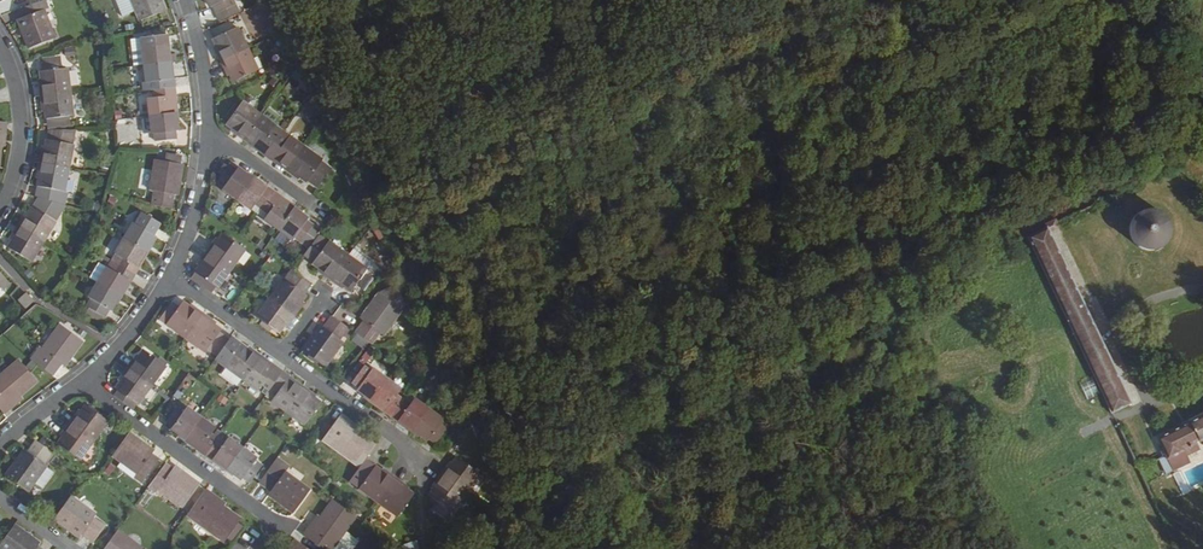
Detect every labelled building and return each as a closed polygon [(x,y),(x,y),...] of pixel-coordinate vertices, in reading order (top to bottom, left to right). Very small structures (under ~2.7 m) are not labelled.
[(51,0),(44,0),(20,9),(23,18),(21,19),(31,48),(59,38),(49,8),(53,7),(51,0)] [(168,11),(163,0),(134,0),(143,21),(168,11)] [(213,6),(216,5),(219,13),(223,21),(233,16),(242,12),(237,4),(236,0),(210,0),(213,6)] [(222,62),(249,49),(238,27),(214,38),(221,52),(218,54),(222,62)] [(149,64),(173,62),(179,61),(179,54),(173,54),(170,36),(146,39),(149,64)] [(149,64),(146,39),(136,40),(139,65),(149,64)] [(259,70),(249,49),(222,62),(225,69),(228,68),(234,81),(259,70)] [(62,58),(44,60),(45,70),(63,67),(62,58)] [(175,79),(173,62),(149,64),(151,81),(152,90),(159,89),(177,87),(177,78),(175,79)] [(49,118),(67,116),(73,115),(66,67),(63,67),(45,70),(43,70),(45,85),(42,85),(44,103),(47,103),(49,118)] [(297,67),(291,76),(298,81),(305,73),(297,67)] [(287,83),(281,93),(290,99),(297,89),(287,83)] [(178,95),(177,87),(159,89),(160,98),(153,99),(155,115),(179,113),(177,95),(178,95)] [(307,119),(324,111),(318,98),(301,106),(307,119)] [(247,139),(248,137),(264,116),(244,101),(228,122),(240,131),(239,133),(247,139)] [(264,116),(276,125),(282,116),(270,106),(264,116)] [(181,131),(179,113),(155,115),(158,133),(159,133),(160,140),(180,138),(179,131),(181,131)] [(69,124),(67,116),(49,118),(50,127),(69,124)] [(267,153),(280,135),(273,130),(276,125),(264,116),(248,137),(261,146),(259,148),(267,153)] [(116,119),(117,142),(140,142),(140,119),(116,119)] [(9,122),(0,121),(0,160),(2,145),(7,145),(9,122)] [(57,136),(51,135),(47,154),(43,153),(39,170),(43,171),(37,196),(66,205),(69,193),(62,191),(74,137),(58,133),(57,136)] [(288,141),(280,135),(267,153),(275,160),(277,158),(289,167),(305,145),(292,136),(288,141)] [(324,160),(305,145),(289,167),(288,169),(295,174),(296,172),(309,181),(310,180),(319,187),(333,168),(323,161),(324,160)] [(169,155),(168,161),(183,163),(185,155),(169,153),(169,155)] [(179,195),(185,163),(183,163),(168,161),(159,160),(154,191),(157,192),(154,206),(174,209),(176,195),(179,195)] [(226,165),(218,175),(221,177),(229,167),(226,165)] [(239,198),(254,178),(239,167),(237,170),(231,165),(229,167),(221,177),(219,181),(225,186),(224,187),(239,198)] [(267,188),(254,178),(239,198),(252,208),(257,203),(264,209),(276,193),(269,187),(267,188)] [(283,198),(276,193),(264,209),(272,214),(268,219),(281,229),(296,210),(282,199),(283,198)] [(257,203),(252,208),(260,214),(264,209),(257,203)] [(25,259),(51,219),(32,206),(24,219),(21,217),(11,232),(15,234),(6,247),(25,259)] [(1063,217),(1066,225),(1085,215),(1082,208),(1063,217)] [(272,214),(264,209),(260,214),(268,219),(272,214)] [(1152,210),(1150,209),(1147,209),(1145,210),(1142,210),(1140,211),(1138,212),(1136,214),(1134,215),(1132,217),(1131,219),(1130,221),(1129,224),(1128,226),(1128,229),(1128,231),(1129,233),(1129,236),(1130,238),(1132,240),(1133,242),(1135,244),(1137,245),(1139,247),(1141,248),(1144,248),(1146,248),(1149,249),(1151,248),(1154,248),(1156,247),(1158,246),(1160,245),(1162,243),(1164,241),(1165,239),(1166,237),(1167,234),(1168,232),(1168,229),(1168,227),(1167,224),(1166,222),(1165,220),(1164,218),(1163,216),(1161,214),(1159,213),(1157,211),(1155,210),(1152,210)] [(309,219),(296,210),(281,229),(294,239),(296,237),(302,242),(314,226),(307,221),(309,219)] [(142,212),(135,223),(138,224),(145,213),(142,212)] [(135,223),(127,238),(150,252),(159,236),(156,235),(163,224),(145,213),(138,224),(135,223)] [(1055,215),(1045,221),(1047,226),(1058,220),(1055,215)] [(1058,220),(1047,226),(1032,233),(1081,335),(1040,355),(1055,386),(1046,390),(1052,402),(1061,398),(1075,428),(1131,401),(1122,383),(1114,365),(1052,235),(1063,229),(1058,220)] [(209,251),(232,268),(247,249),(226,233),(216,245),(214,244),(209,251)] [(333,279),(350,256),(320,234),(305,255),(315,262),(313,263),(327,272),(326,274),(333,279)] [(150,252),(127,238),(117,253),(124,257),(119,264),(138,275),(142,268),(140,267),(150,252)] [(354,250),(350,256),(367,269),(370,266),(369,262),(354,250)] [(220,286),(232,268),(209,251),(204,258),(207,260),(199,271),(220,286)] [(367,269),(350,256),(333,279),(340,285),(342,283),(353,291),(368,270),(367,269)] [(100,284),(110,268),(101,263),(92,278),(100,284)] [(138,275),(119,264),(115,271),(110,268),(100,284),(123,297),(132,282),(134,282),(138,275)] [(4,287),(7,290),(14,283),(0,269),(0,290),(4,287)] [(294,270),(274,298),(297,316),(303,309),(301,307),(310,294),(308,293),(314,285),(294,270)] [(114,311),(123,297),(100,284),(92,298),(93,299),(89,306),(92,308),(105,316),(108,317),(112,310),(114,311)] [(27,304),(35,297),(30,291),(21,299),(27,304)] [(402,310),(381,294),(363,321),(365,323),(357,333),(373,345),(382,334),(384,336),(402,310)] [(297,316),(274,298),(260,316),(281,332),(289,322),(292,323),(297,316)] [(187,338),(204,314),(197,309),(196,312),(185,303),(180,309),(174,304),(170,310),(162,320),(187,338)] [(101,322),(105,316),(92,308),(88,314),(101,322)] [(167,308),(160,318),(162,320),(170,310),(167,308)] [(211,320),(204,314),(187,338),(207,353),(209,350),(219,357),(230,341),(220,334),(222,331),(210,322),(211,320)] [(349,329),(333,317),(325,328),(323,326),(305,350),(327,367),(345,343),(341,340),(349,329)] [(65,367),(84,341),(62,325),(43,351),(46,353),(38,364),(54,376),(62,365),(65,367)] [(246,381),(261,359),(263,357),(255,352),(253,354),(242,346),(227,367),(228,368),(244,379),(246,381)] [(134,359),(128,367),(153,385),(167,365),(145,349),(136,361),(134,359)] [(271,390),(284,373),(276,367),(275,369),(261,359),(246,381),(259,391),(263,384),(271,390)] [(7,415),(26,399),(23,396),(40,383),(23,362),(0,380),(0,407),(7,415)] [(1114,365),(1122,383),(1128,381),(1119,363),(1114,365)] [(153,385),(128,367),(123,374),(126,377),(119,387),(122,390),(117,397),(135,410),(153,385)] [(373,400),(389,379),(375,369),(373,372),(366,367),(354,383),(361,388),(359,390),(373,400)] [(238,387),(244,379),(228,368),(222,375),(238,387)] [(291,379),(284,373),(271,390),(279,396),(275,402),(288,411),(304,390),(290,380),(291,379)] [(403,390),(389,379),(373,400),(388,411),(387,412),(393,417),(405,400),(399,396),(403,390)] [(305,388),(304,390),(288,411),(306,425),(322,404),(311,396),(312,394),(305,388)] [(412,406),(405,400),(393,417),(400,422),(401,420),(415,431),(430,410),(417,400),(412,406)] [(76,415),(71,422),(95,439),(109,420),(87,404),(79,416),(76,415)] [(174,428),(187,438),(203,417),(189,407),(187,409),(180,404),(168,421),(175,426),(174,428)] [(444,420),(430,410),(415,431),(429,441),(430,440),(437,445),(449,428),(442,423),(444,420)] [(361,428),(343,414),(325,439),(361,466),(377,445),(359,431),(361,428)] [(1158,437),(1166,455),(1161,458),(1168,474),(1190,462),(1183,447),(1202,437),(1202,415),(1158,437)] [(207,456),(219,439),(212,433),(216,427),(203,417),(187,438),(201,449),(200,450),(207,456)] [(95,439),(71,422),(66,429),(68,431),(60,442),(81,458),(95,439)] [(140,474),(137,478),(144,483),(160,461),(153,455),(155,452),(130,434),(115,455),(124,462),(140,474)] [(229,469),(244,447),(230,437),(226,443),(219,439),(207,456),(214,460),(215,458),(229,469)] [(27,450),(9,476),(30,491),(48,466),(46,464),(54,452),(38,441),(29,452),(27,450)] [(259,458),(244,447),(229,469),(243,479),(245,477),(252,482),(264,465),(258,460),(259,458)] [(280,457),(275,464),(287,472),(291,465),(280,457)] [(447,469),(442,476),(467,493),(480,473),(458,458),(449,471),(447,469)] [(135,480),(137,478),(140,474),(124,462),(119,468),(135,480)] [(275,464),(274,466),(262,483),(273,491),(271,494),(296,512),(312,491),(287,472),(275,464)] [(174,471),(167,465),(150,488),(157,493),(160,489),(185,507),(201,486),(176,467),(174,471)] [(380,501),(397,477),(390,472),(389,474),(377,466),(362,487),(380,501)] [(467,493),(442,476),(437,483),(440,485),(431,497),(440,503),(435,511),(449,522),(455,513),(453,512),(467,493)] [(405,483),(397,477),(380,501),(400,515),(416,494),(403,485),(405,483)] [(1186,488),(1184,486),(1182,485),(1179,484),(1177,484),(1174,485),(1172,486),(1170,489),(1169,491),(1169,494),(1169,496),(1170,499),(1172,501),(1175,502),(1177,503),(1180,503),(1183,502),(1185,500),(1186,498),(1188,496),(1188,493),(1187,490),(1186,488)] [(228,503),(209,489),(190,514),(227,541),(243,520),(225,507),(228,503)] [(99,514),(74,496),(58,517),(84,536),(85,533),(97,542),(109,526),(97,517),(99,514)] [(335,500),(322,518),(318,515),(304,535),(322,548),(332,548),(346,529),(356,516),(335,500)] [(15,524),(0,544),(0,546),(4,548),(45,548),(38,544),(40,543),(15,524)] [(332,548),(354,548),(361,540),(346,529),(332,548)] [(120,532),(107,548),(143,548),(120,532)] [(234,548),(235,548),(249,548),(255,539),(245,532),(234,548)] [(298,540),(291,548),(310,548),(298,540)]
